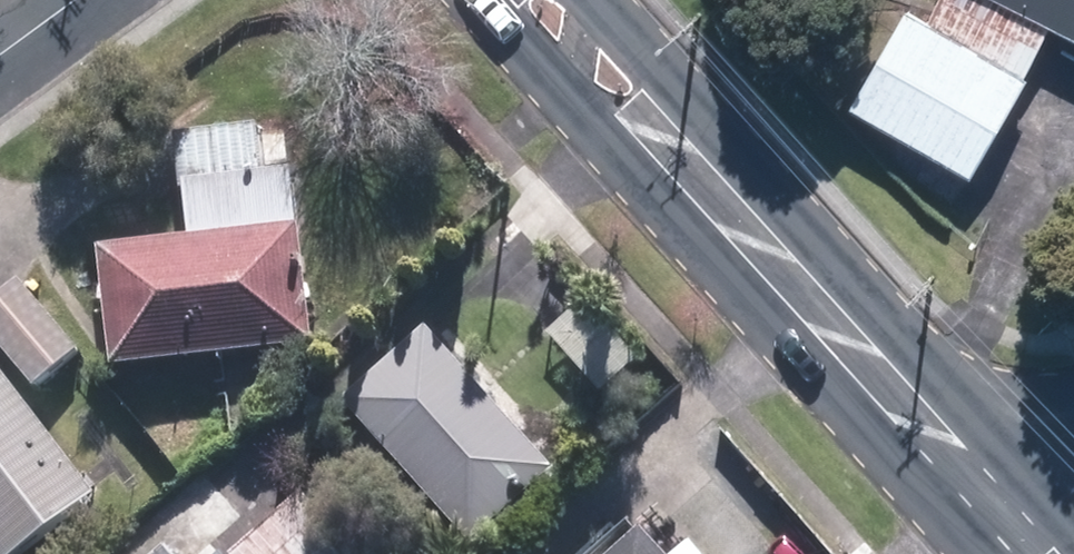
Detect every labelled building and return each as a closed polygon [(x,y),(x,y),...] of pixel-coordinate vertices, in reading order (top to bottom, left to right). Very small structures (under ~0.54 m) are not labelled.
[(936,22),(919,15),(872,113),(990,169),(1060,22),(1073,29),(1073,0),(947,0),(936,22)] [(302,222),(115,244),(128,353),(315,331),(302,222)] [(0,299),(0,334),(40,382),(83,347),(26,278),(0,299)] [(423,328),(345,400),(469,535),(548,464),(423,328)] [(12,553),(96,491),(0,363),(0,537),(12,553)] [(311,502),(252,553),(357,553),(311,502)] [(641,529),(616,553),(667,553),(641,529)]
